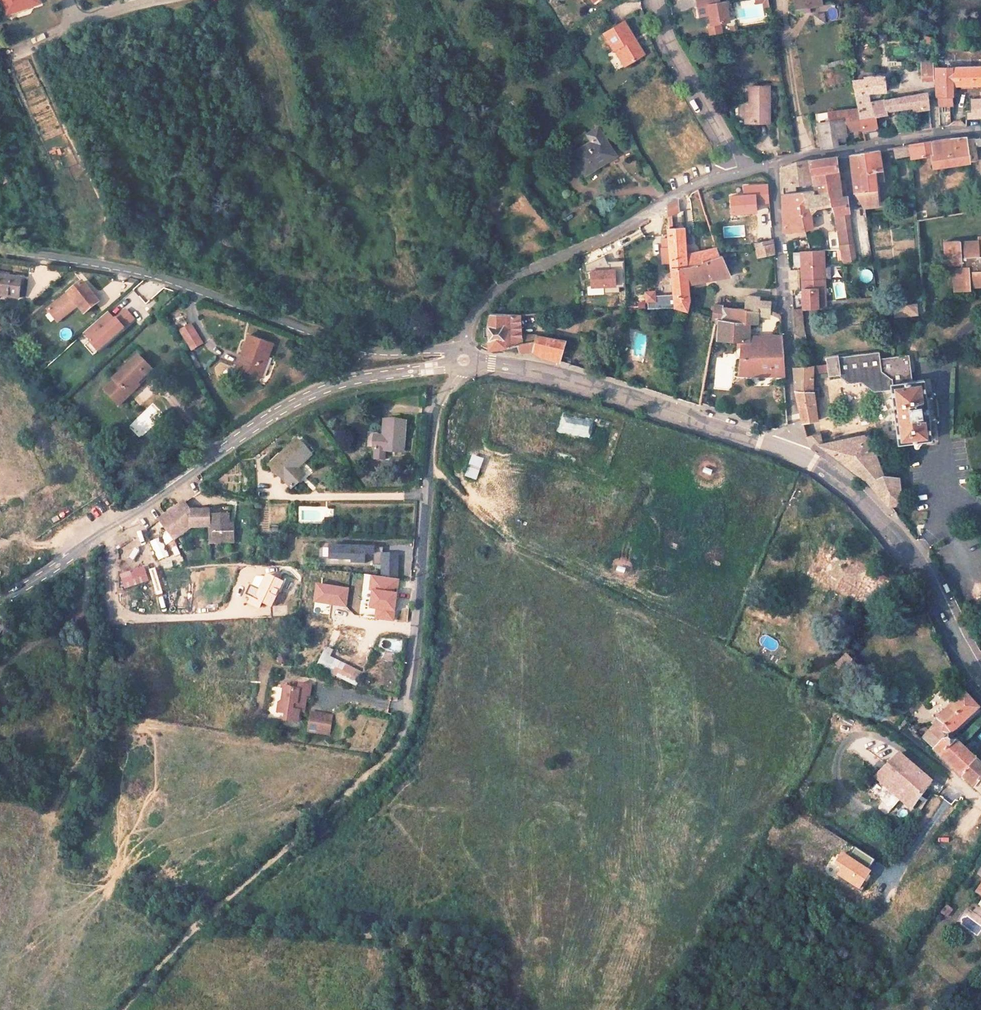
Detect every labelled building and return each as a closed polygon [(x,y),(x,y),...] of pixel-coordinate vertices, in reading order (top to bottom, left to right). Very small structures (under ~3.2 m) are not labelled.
[(8,14),(40,3),(39,0),(3,0),(8,14)] [(700,14),(709,13),(711,14),(713,24),(721,23),(730,21),(727,1),(721,2),(720,0),(698,0),(700,14)] [(822,0),(794,0),(796,11),(823,7),(822,0)] [(829,19),(838,18),(837,6),(828,7),(829,19)] [(816,25),(827,22),(824,12),(813,15),(816,25)] [(628,64),(644,55),(624,21),(604,33),(614,50),(615,50),(618,48),(628,64)] [(713,24),(709,25),(711,35),(722,33),(721,23),(713,24)] [(932,45),(933,37),(924,36),(923,43),(932,45)] [(618,48),(615,50),(625,66),(628,64),(618,48)] [(933,79),(932,61),(922,61),(922,80),(924,80),(933,79)] [(980,85),(980,66),(971,67),(971,85),(980,85)] [(957,80),(962,80),(961,67),(936,68),(937,97),(953,96),(953,86),(957,85),(957,80)] [(971,85),(971,67),(961,67),(962,80),(957,80),(957,85),(971,85)] [(496,73),(490,77),(493,82),(499,78),(496,73)] [(886,91),(885,77),(865,77),(865,79),(853,80),(858,108),(860,118),(867,117),(874,116),(872,102),(869,103),(867,92),(886,91)] [(769,122),(769,86),(750,85),(750,102),(750,122),(769,122)] [(930,108),(928,92),(872,102),(874,116),(876,116),(878,116),(887,114),(887,110),(912,106),(913,111),(930,108)] [(980,92),(980,99),(970,99),(971,110),(966,111),(965,117),(980,117),(980,92)] [(846,129),(863,130),(860,118),(858,108),(843,110),(846,129)] [(846,129),(843,110),(816,114),(809,114),(815,149),(822,148),(838,145),(837,138),(836,136),(846,134),(846,129)] [(863,130),(877,127),(876,116),(874,116),(867,117),(860,118),(863,130)] [(603,157),(612,152),(602,136),(603,135),(599,127),(587,134),(591,142),(579,149),(573,153),(585,174),(606,162),(603,157)] [(579,149),(591,142),(587,134),(585,132),(573,139),(579,149)] [(846,144),(847,144),(845,137),(837,138),(838,145),(846,144)] [(949,139),(910,145),(911,160),(932,157),(934,166),(968,161),(966,140),(966,138),(949,139)] [(975,139),(966,140),(968,161),(970,161),(977,160),(976,147),(975,139)] [(894,146),(894,157),(909,157),(908,146),(894,146)] [(880,151),(851,155),(856,192),(864,208),(879,206),(876,181),(883,180),(883,171),(880,151)] [(606,162),(615,157),(612,152),(603,157),(606,162)] [(837,156),(810,160),(817,191),(828,191),(831,202),(834,213),(848,212),(849,212),(847,197),(841,197),(837,156)] [(796,163),(782,168),(783,231),(787,231),(805,230),(812,227),(811,216),(808,214),(807,200),(815,199),(816,204),(831,202),(828,191),(817,191),(810,160),(796,163)] [(169,179),(183,175),(180,165),(166,169),(169,179)] [(768,183),(742,185),(743,195),(731,196),(733,215),(760,213),(759,205),(770,204),(768,183)] [(677,200),(666,206),(667,211),(667,215),(678,215),(677,200)] [(848,212),(834,213),(837,230),(849,228),(848,212)] [(684,227),(668,229),(669,244),(685,242),(684,227)] [(945,241),(946,265),(953,264),(955,290),(971,290),(971,286),(980,286),(980,237),(979,237),(979,240),(945,241)] [(717,248),(689,255),(686,255),(685,242),(669,244),(672,268),(687,266),(692,265),(720,256),(717,248)] [(773,243),(756,247),(758,259),(774,255),(773,243)] [(824,250),(801,250),(801,265),(804,265),(804,269),(802,269),(802,279),(825,278),(824,250)] [(692,265),(687,266),(688,287),(730,277),(721,255),(720,256),(692,265)] [(604,256),(585,265),(585,272),(590,271),(591,286),(615,285),(615,277),(617,277),(616,270),(610,270),(610,264),(608,264),(604,256)] [(499,271),(508,266),(505,261),(496,266),(499,271)] [(687,266),(672,268),(674,300),(675,308),(681,308),(688,311),(689,302),(689,300),(688,287),(687,266)] [(21,279),(5,277),(5,273),(0,273),(0,296),(18,298),(21,279)] [(825,278),(802,279),(802,290),(805,290),(805,294),(802,294),(803,308),(826,307),(825,278)] [(91,297),(93,296),(91,293),(82,282),(68,293),(84,314),(96,304),(91,297)] [(98,302),(100,301),(93,291),(91,293),(93,296),(91,297),(96,304),(98,302)] [(655,291),(645,292),(647,309),(675,308),(674,300),(656,301),(655,291)] [(140,313),(146,308),(137,297),(131,303),(140,313)] [(760,298),(745,297),(745,310),(757,311),(759,312),(760,301),(760,298)] [(771,302),(760,301),(759,312),(770,313),(770,310),(771,302)] [(923,301),(894,303),(896,313),(924,312),(923,301)] [(738,309),(714,306),(713,320),(713,321),(715,322),(737,323),(738,309)] [(114,318),(109,312),(81,335),(96,354),(136,320),(126,308),(114,318)] [(800,308),(793,309),(795,340),(804,339),(800,308)] [(745,310),(738,309),(737,323),(715,322),(714,325),(717,326),(717,341),(742,342),(740,375),(784,375),(782,335),(772,335),(773,341),(745,339),(745,324),(757,324),(757,311),(745,310)] [(519,314),(489,314),(488,350),(491,350),(517,346),(519,353),(533,352),(539,357),(559,362),(565,341),(537,337),(537,336),(520,335),(519,314)] [(191,350),(202,343),(191,325),(180,331),(191,350)] [(26,336),(21,331),(14,338),(18,343),(22,341),(24,344),(29,339),(26,336)] [(241,368),(260,375),(272,343),(249,335),(246,344),(250,346),(241,368)] [(237,366),(241,368),(250,346),(246,344),(237,366)] [(891,384),(900,444),(932,440),(924,380),(914,381),(911,355),(882,358),(881,352),(841,357),(841,356),(828,357),(829,366),(830,374),(830,376),(842,375),(850,382),(864,380),(866,381),(871,386),(891,384)] [(115,381),(105,391),(118,406),(139,386),(137,384),(151,370),(138,355),(113,380),(115,381)] [(813,375),(830,374),(829,366),(812,367),(813,375)] [(797,368),(793,368),(795,395),(805,437),(841,462),(870,482),(889,506),(902,504),(899,477),(882,473),(869,436),(821,445),(815,392),(814,392),(813,375),(812,367),(797,368)] [(134,421),(142,429),(160,412),(152,404),(134,421)] [(405,422),(385,421),(384,438),(374,437),(374,449),(375,449),(374,459),(384,460),(385,450),(403,451),(405,422)] [(294,471),(311,455),(296,440),(271,466),(292,487),(301,478),(294,471)] [(472,455),(464,477),(476,481),(484,460),(472,455)] [(184,502),(159,519),(167,530),(177,523),(184,532),(190,527),(210,527),(210,533),(214,533),(214,543),(234,543),(233,532),(229,532),(229,524),(229,514),(209,515),(209,510),(189,511),(184,502)] [(156,522),(149,528),(154,535),(161,529),(156,522)] [(177,523),(167,530),(173,539),(184,532),(177,523)] [(156,560),(167,558),(163,538),(151,540),(156,560)] [(383,548),(330,546),(330,561),(352,561),(351,564),(366,564),(366,555),(374,556),(374,566),(382,566),(382,577),(398,579),(399,554),(383,554),(383,548)] [(12,566),(28,567),(28,557),(12,557),(12,566)] [(123,589),(149,582),(145,567),(119,574),(123,589)] [(271,612),(283,582),(264,575),(258,589),(250,586),(243,601),(271,612)] [(360,596),(366,584),(355,580),(349,591),(360,596)] [(898,601),(903,607),(910,600),(904,595),(898,601)] [(347,636),(349,632),(368,641),(381,612),(357,600),(350,614),(344,611),(335,630),(347,636)] [(287,606),(273,605),(273,615),(287,615),(287,606)] [(765,635),(756,654),(764,658),(769,647),(774,650),(779,641),(765,635)] [(339,676),(345,664),(328,657),(331,651),(326,649),(317,666),(332,673),(336,675),(339,676)] [(845,655),(836,664),(849,676),(858,667),(845,655)] [(356,685),(362,673),(345,664),(339,676),(356,685)] [(311,685),(299,682),(298,688),(284,684),(280,697),(277,700),(275,709),(282,711),(280,717),(293,721),(296,710),(298,702),(303,704),(305,695),(308,696),(311,685)] [(979,708),(965,694),(936,719),(938,721),(929,731),(923,738),(933,749),(963,777),(973,765),(975,767),(979,763),(951,737),(979,708)] [(328,718),(307,713),(303,731),(323,736),(328,718)] [(923,738),(929,731),(923,726),(917,733),(923,738)] [(912,810),(932,782),(899,754),(895,750),(886,759),(889,762),(874,777),(912,810)] [(979,763),(975,767),(973,765),(963,777),(975,787),(980,780),(980,765),(979,763)] [(888,813),(898,800),(891,795),(881,809),(888,813)] [(949,915),(953,908),(947,903),(942,911),(949,915)]
